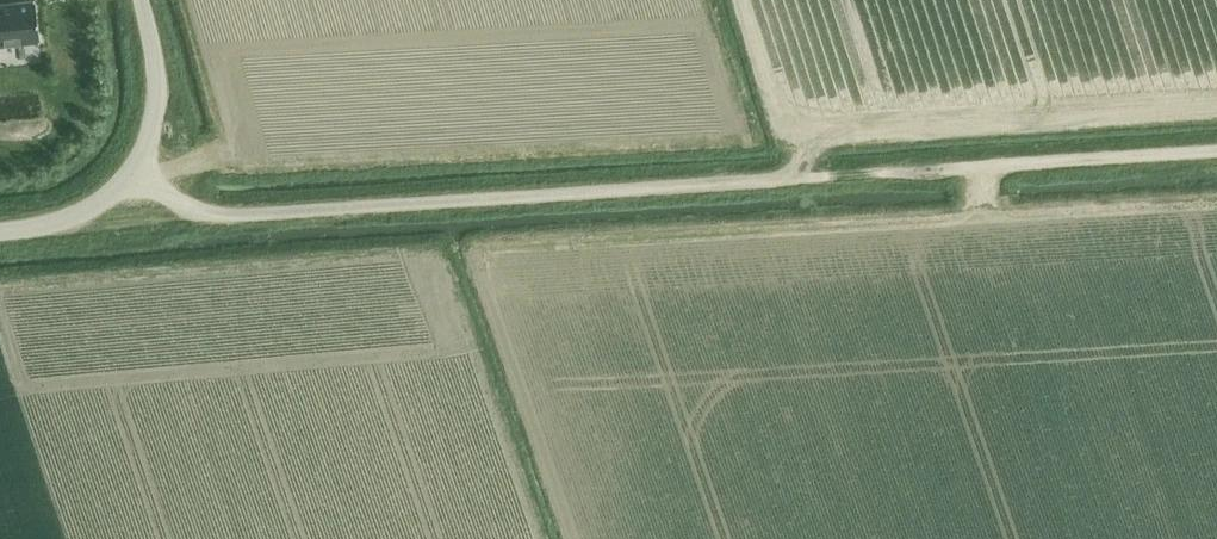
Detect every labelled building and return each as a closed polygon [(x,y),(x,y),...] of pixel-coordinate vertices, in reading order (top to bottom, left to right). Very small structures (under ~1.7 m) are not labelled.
[(0,3),(0,44),(40,40),(35,0),(24,0),(0,3)]
